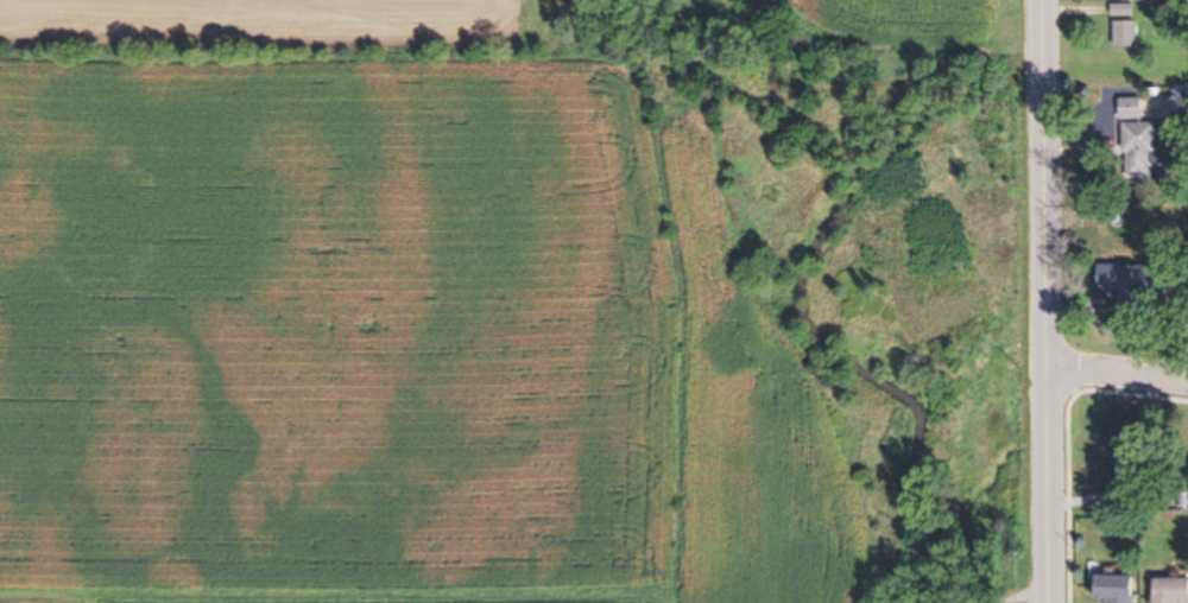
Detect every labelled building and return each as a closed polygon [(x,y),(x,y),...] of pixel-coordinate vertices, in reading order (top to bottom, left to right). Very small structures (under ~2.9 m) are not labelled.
[(1136,5),(1114,5),(1114,17),(1136,17),(1136,5)] [(1116,21),(1116,47),(1139,47),(1139,21),(1116,21)] [(1159,149),(1159,122),(1144,122),(1143,98),(1124,98),(1125,179),(1158,179),(1158,165),(1174,165),(1174,149),(1159,149)] [(1099,289),(1120,289),(1120,309),(1150,310),(1151,267),(1100,266),(1099,289)] [(1119,444),(1119,478),(1143,478),(1143,444),(1119,444)] [(1097,600),(1114,600),(1114,602),(1139,602),(1139,576),(1097,576),(1097,600)] [(1159,579),(1159,602),(1187,602),(1187,579),(1159,579)]
